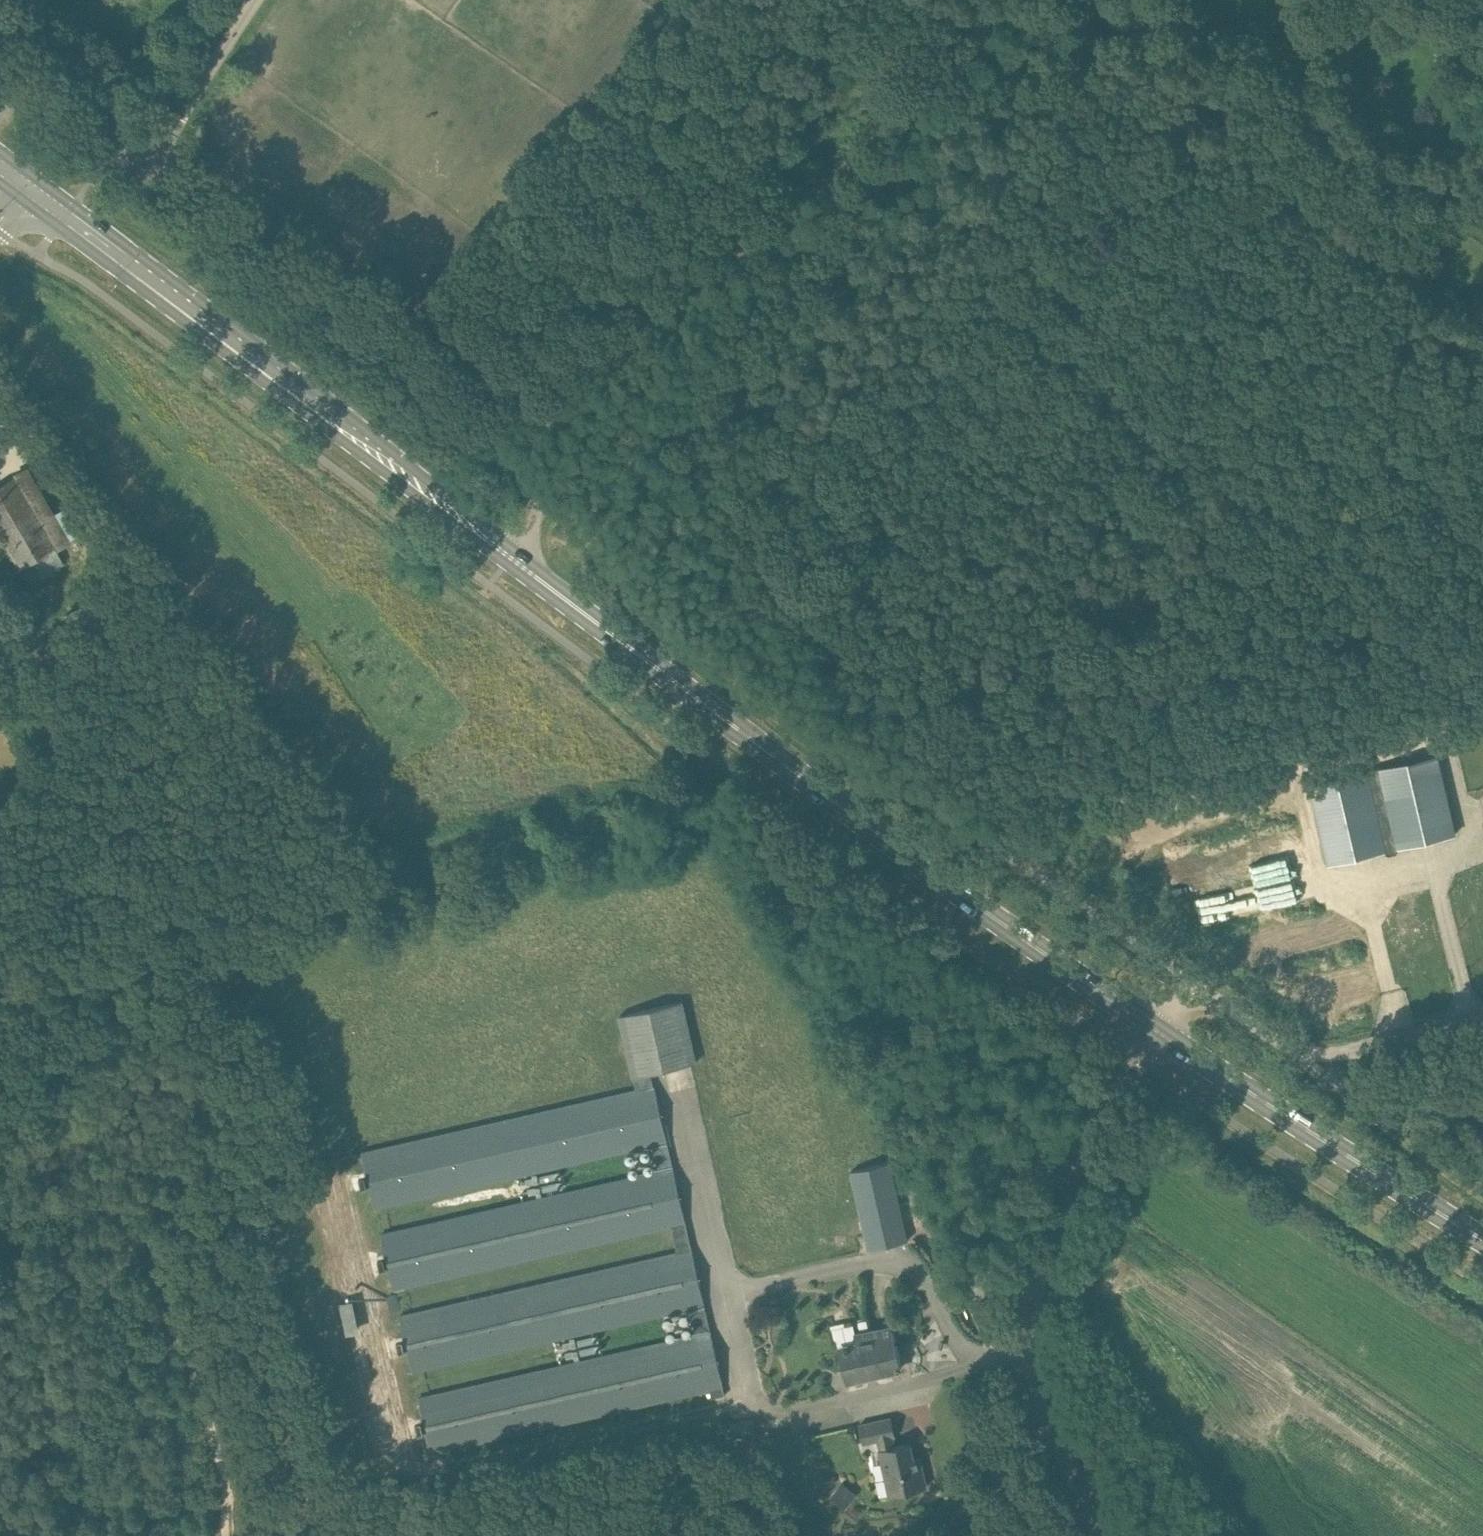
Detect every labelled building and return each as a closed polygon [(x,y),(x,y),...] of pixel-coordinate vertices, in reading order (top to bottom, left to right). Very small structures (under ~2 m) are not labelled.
[(0,484),(0,534),(19,567),(55,547),(14,476),(0,484)] [(103,614),(95,597),(65,612),(74,629),(103,614)] [(1455,834),(1437,754),(1310,784),(1329,864),(1385,850),(1385,849),(1387,846),(1396,844),(1399,846),(1399,847),(1455,834)] [(635,1087),(652,1083),(650,1072),(697,1061),(683,1000),(618,1015),(633,1077),(635,1087)] [(659,1167),(673,1164),(655,1083),(652,1083),(635,1087),(362,1149),(376,1208),(654,1145),(659,1167)] [(851,1171),(869,1249),(909,1240),(890,1162),(851,1171)] [(678,1251),(692,1248),(673,1164),(659,1167),(381,1231),(394,1290),(672,1227),(678,1251)] [(711,1330),(692,1248),(678,1251),(400,1315),(412,1369),(690,1306),(696,1333),(711,1330)] [(347,1321),(358,1320),(355,1298),(344,1299),(347,1321)] [(891,1326),(871,1331),(856,1334),(858,1342),(841,1346),(848,1380),(900,1369),(891,1326)] [(711,1330),(696,1333),(419,1396),(431,1451),(710,1388),(712,1397),(725,1393),(711,1330)] [(562,1359),(598,1355),(596,1333),(560,1336),(562,1359)] [(891,1417),(872,1421),(860,1424),(864,1443),(878,1439),(881,1449),(879,1450),(883,1464),(889,1463),(895,1493),(927,1485),(923,1466),(916,1467),(911,1442),(895,1446),(893,1436),(896,1435),(891,1417)] [(844,1479),(831,1494),(846,1507),(859,1492),(844,1479)]
